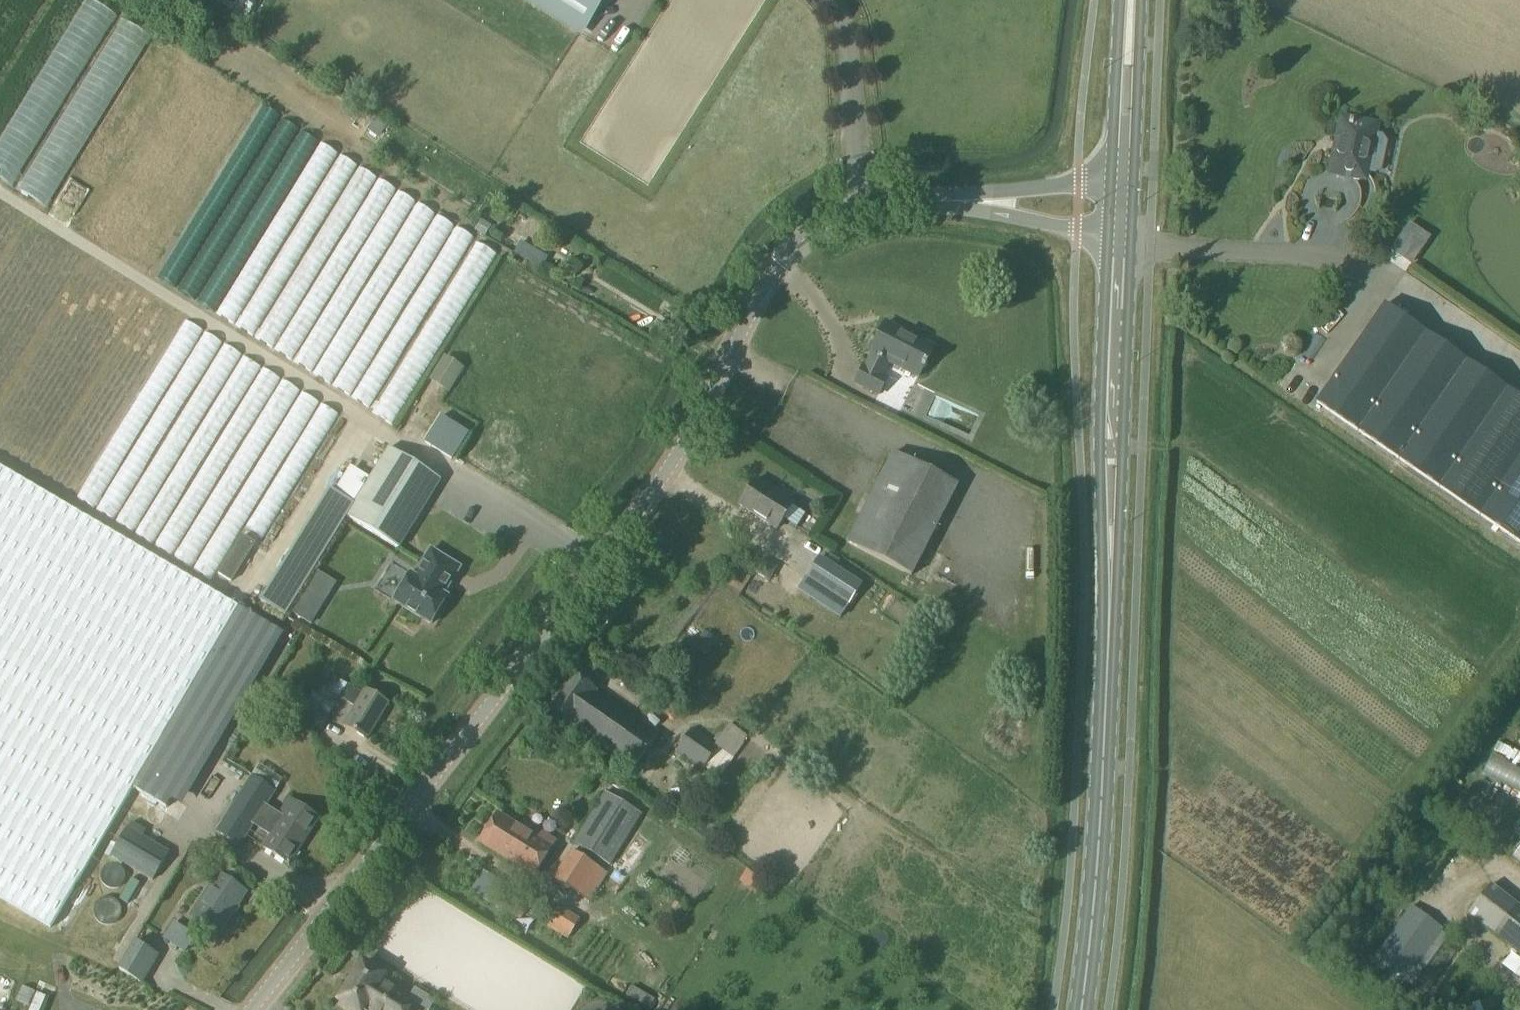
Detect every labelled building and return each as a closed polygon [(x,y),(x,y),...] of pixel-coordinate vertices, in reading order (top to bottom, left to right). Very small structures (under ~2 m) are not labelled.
[(244,10),(249,0),(223,0),(244,10)] [(581,29),(600,0),(535,0),(581,29)] [(1362,125),(1344,121),(1339,124),(1337,137),(1339,141),(1334,168),(1337,172),(1352,175),(1354,178),(1360,179),(1366,175),(1368,168),(1364,163),(1369,141),(1376,136),(1377,131),(1372,123),(1367,122),(1362,125)] [(312,158),(319,140),(303,134),(295,151),(312,158)] [(1384,138),(1376,136),(1369,141),(1364,163),(1368,168),(1371,173),(1377,174),(1382,170),(1387,142),(1384,138)] [(404,420),(497,242),(312,146),(219,324),(404,420)] [(258,250),(299,170),(296,169),(302,158),(289,152),(244,243),(258,250)] [(482,218),(476,229),(486,235),(493,225),(482,218)] [(589,294),(591,288),(582,285),(580,291),(589,294)] [(1385,305),(1317,403),(1519,543),(1519,398),(1385,305)] [(240,590),(339,407),(178,321),(80,504),(240,590)] [(933,347),(886,323),(871,353),(873,354),(866,368),(864,367),(855,383),(878,395),(887,379),(881,376),(888,362),(918,377),(933,347)] [(465,368),(445,356),(429,381),(450,393),(465,368)] [(427,441),(455,459),(471,432),(443,415),(427,441)] [(441,480),(389,448),(370,478),(351,466),(336,491),(355,503),(347,516),(399,548),(441,480)] [(959,486),(893,452),(846,543),(912,576),(959,486)] [(0,467),(0,898),(51,928),(133,788),(166,808),(237,691),(274,627),(239,607),(0,467)] [(777,492),(757,479),(739,505),(776,529),(798,497),(781,486),(777,492)] [(395,601),(431,624),(448,597),(442,593),(446,586),(449,587),(461,568),(431,550),(415,576),(411,574),(395,601)] [(864,584),(820,556),(807,577),(850,606),(864,584)] [(763,557),(755,570),(771,580),(779,567),(763,557)] [(309,625),(322,604),(305,593),(292,614),(309,625)] [(705,631),(698,641),(708,649),(715,639),(705,631)] [(611,703),(596,693),(597,692),(572,674),(547,710),(572,727),(573,725),(635,769),(659,734),(612,702),(611,703)] [(636,691),(650,701),(661,687),(646,676),(636,691)] [(363,694),(342,681),(335,694),(340,697),(340,698),(355,707),(344,726),(367,740),(377,723),(375,722),(379,715),(381,716),(389,703),(365,689),(363,694)] [(334,708),(320,700),(316,708),(306,702),(298,716),(322,730),(330,717),(329,716),(334,708)] [(749,737),(730,723),(716,744),(693,727),(676,751),(703,770),(705,768),(710,771),(709,772),(714,775),(712,777),(718,781),(746,743),(745,742),(749,737)] [(1516,766),(1519,758),(1519,753),(1496,742),(1483,774),(1519,790),(1519,768),(1516,766)] [(277,792),(252,775),(216,832),(241,848),(255,826),(270,836),(263,847),(289,864),(319,818),(290,799),(279,815),(267,807),(277,792)] [(605,792),(574,843),(591,853),(611,865),(642,815),(605,792)] [(521,829),(497,814),(480,842),(533,876),(555,842),(525,823),(521,829)] [(170,852),(128,827),(110,856),(152,881),(170,852)] [(201,860),(207,849),(195,842),(188,852),(201,860)] [(571,851),(554,879),(592,903),(605,881),(607,877),(609,874),(587,861),(571,851)] [(239,874),(232,869),(228,875),(235,880),(239,874)] [(112,871),(103,881),(115,891),(124,882),(112,871)] [(247,892),(218,873),(190,916),(219,935),(247,892)] [(746,873),(741,881),(751,887),(756,880),(746,873)] [(129,900),(138,883),(130,878),(121,896),(129,900)] [(1492,884),(1467,915),(1519,956),(1519,907),(1492,884)] [(542,926),(568,938),(578,916),(552,904),(542,926)] [(1444,929),(1412,905),(1374,959),(1406,982),(1444,929)] [(118,970),(143,984),(160,955),(135,941),(118,970)] [(409,998),(381,981),(384,976),(363,963),(340,1001),(355,1009),(363,1009),(364,1008),(367,1009),(402,1009),(409,998)]
